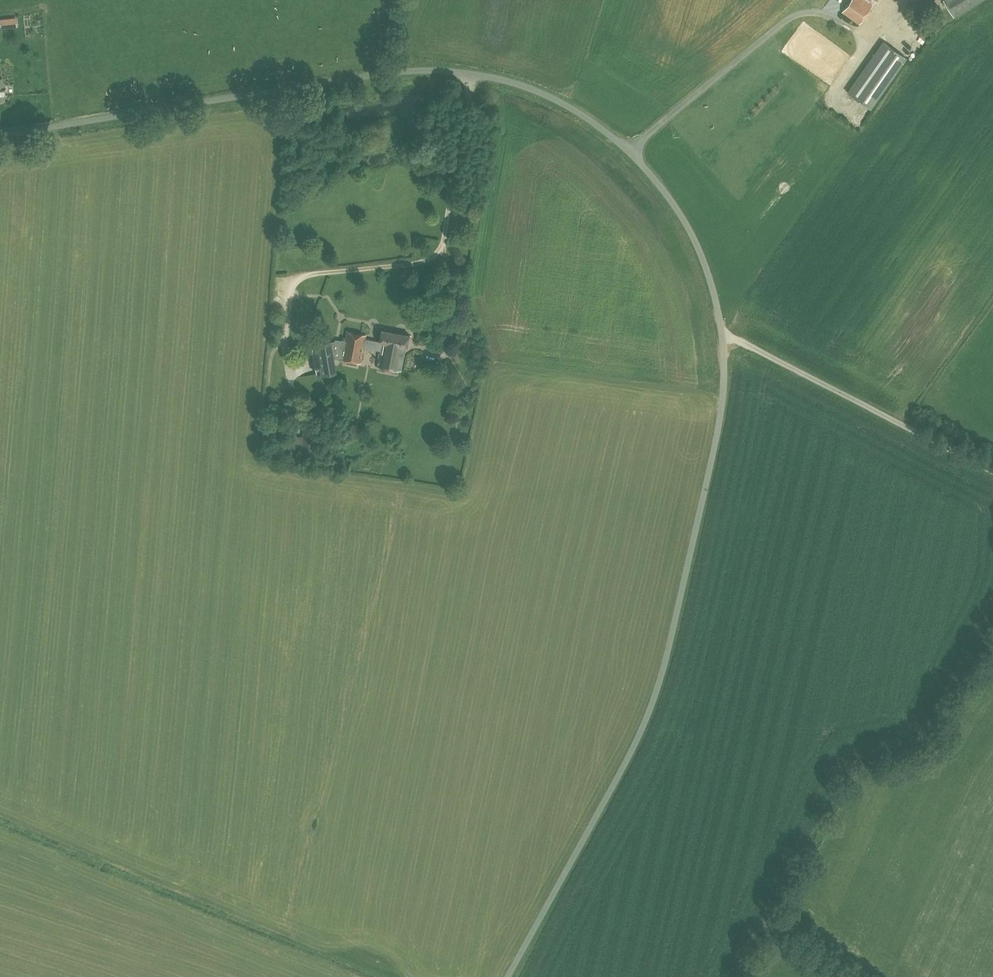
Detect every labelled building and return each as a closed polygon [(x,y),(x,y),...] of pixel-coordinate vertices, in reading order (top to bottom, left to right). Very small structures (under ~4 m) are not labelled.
[(842,11),(859,23),(872,4),(875,0),(849,0),(842,11)] [(953,16),(980,0),(944,0),(953,16)] [(3,26),(19,25),(18,17),(3,18),(3,26)] [(876,54),(849,93),(869,107),(876,97),(905,56),(885,42),(876,54)] [(333,357),(342,356),(341,357),(361,361),(364,346),(380,349),(377,365),(401,369),(406,346),(407,346),(410,334),(382,328),(380,340),(366,337),(366,334),(347,330),(345,340),(337,338),(335,340),(330,341),(329,338),(312,342),(317,374),(335,371),(333,357)]
